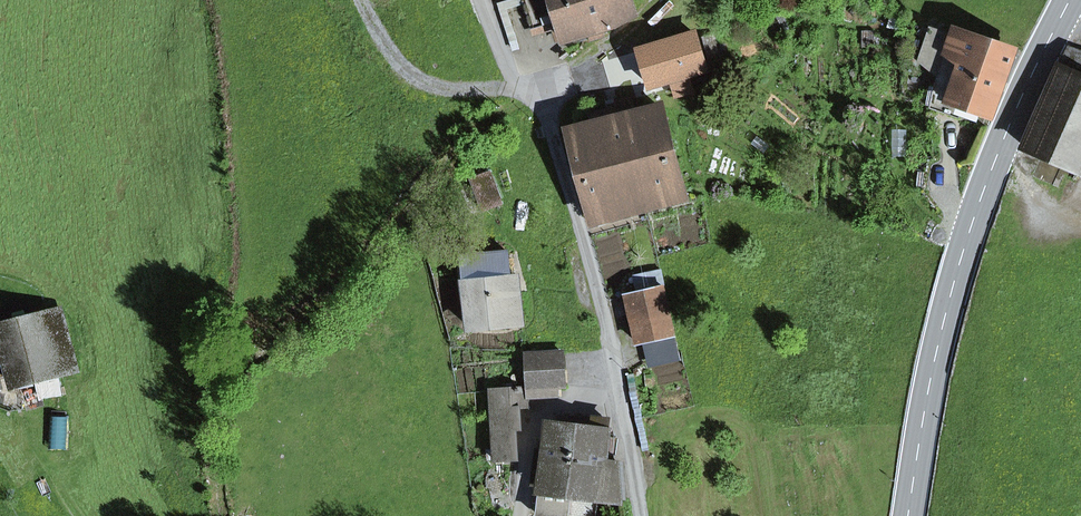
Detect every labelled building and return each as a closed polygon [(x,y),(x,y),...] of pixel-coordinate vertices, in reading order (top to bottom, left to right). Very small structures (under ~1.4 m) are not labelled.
[(614,24),(634,12),(630,0),(525,0),(534,29),(557,22),(563,39),(591,31),(601,28),(614,24)] [(591,31),(594,39),(604,36),(601,28),(591,31)] [(943,109),(956,71),(942,59),(951,34),(929,28),(917,63),(936,77),(931,111),(945,115),(946,110),(943,109)] [(946,110),(993,126),(1017,52),(952,29),(951,34),(942,59),(956,71),(943,109),(946,110)] [(693,91),(688,76),(706,70),(695,34),(645,50),(656,86),(671,81),(676,97),(693,91)] [(1070,46),(1026,148),(1079,171),(1080,166),(1080,51),(1070,46)] [(618,108),(621,117),(615,119),(639,207),(685,195),(661,107),(635,114),(630,98),(617,102),(618,108)] [(615,119),(621,117),(618,108),(607,111),(610,120),(615,119)] [(569,131),(593,219),(639,207),(615,119),(610,120),(607,111),(591,116),(594,124),(569,131)] [(471,180),(483,211),(502,204),(490,173),(471,180)] [(470,328),(523,322),(518,276),(510,277),(508,252),(462,257),(470,328)] [(638,292),(664,287),(661,274),(635,280),(638,292)] [(675,336),(664,287),(638,292),(627,295),(638,344),(646,342),(673,336),(675,336)] [(12,386),(77,369),(62,311),(0,327),(0,342),(12,386)] [(646,342),(650,359),(677,353),(673,336),(646,342)] [(558,386),(565,386),(563,353),(526,355),(528,388),(529,388),(558,386)] [(559,396),(558,386),(529,388),(530,398),(559,396)] [(518,409),(530,408),(530,398),(529,388),(528,388),(491,390),(496,460),(516,459),(514,429),(519,429),(518,409)] [(545,464),(542,487),(539,515),(596,515),(599,496),(620,498),(619,488),(617,461),(603,460),(607,421),(595,419),(594,430),(575,428),(550,425),(546,452),(538,451),(537,463),(545,464)] [(534,486),(542,487),(545,464),(537,463),(534,486)]
